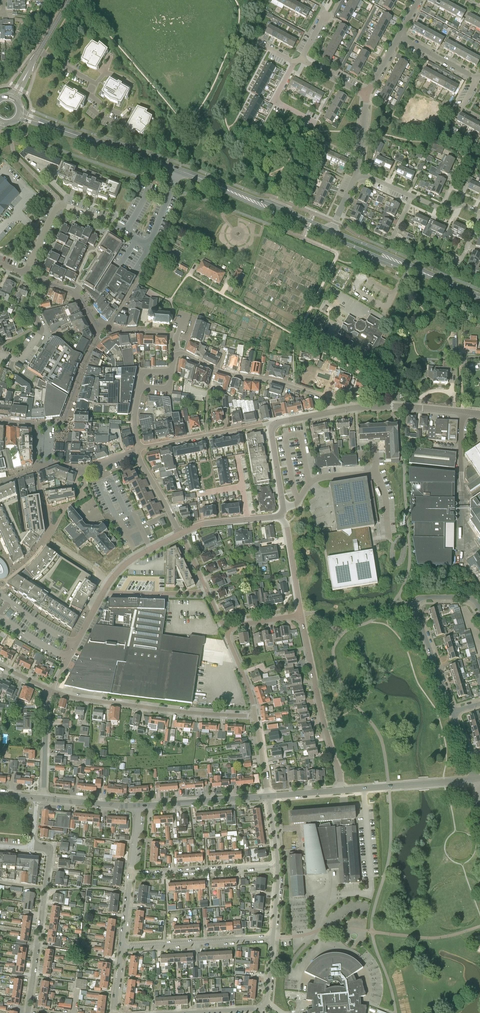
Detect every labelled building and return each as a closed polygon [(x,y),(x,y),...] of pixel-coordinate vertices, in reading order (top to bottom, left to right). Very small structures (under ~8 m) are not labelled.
[(293,1),(291,0),(287,0),(284,6),(289,9),(293,1)] [(445,11),(449,3),(444,0),(439,8),(445,11)] [(13,7),(13,8),(13,10),(26,10),(25,1),(30,1),(19,1),(15,1),(15,4),(8,4),(8,7),(13,7)] [(295,12),(299,4),(293,1),(289,9),(295,12)] [(391,11),(394,5),(386,1),(383,7),(391,11)] [(354,12),(357,6),(349,2),(346,8),(354,12)] [(450,14),(455,6),(449,3),(445,11),(450,14)] [(300,15),(304,7),(299,4),(295,12),(300,15)] [(456,17),(460,9),(455,6),(450,14),(456,17)] [(304,7),(300,15),(306,18),(310,10),(304,7)] [(351,17),(354,12),(346,8),(343,13),(351,17)] [(460,9),(456,17),(462,20),(466,12),(460,9)] [(348,23),(351,17),(343,13),(340,19),(348,23)] [(381,19),(389,23),(392,17),(384,13),(381,19)] [(470,25),(475,17),(469,14),(464,22),(470,25)] [(479,20),(475,17),(470,25),(476,28),(479,20)] [(386,29),(389,23),(381,19),(378,24),(386,29)] [(5,38),(5,41),(11,40),(11,38),(13,37),(13,20),(8,20),(8,23),(10,23),(10,27),(5,27),(5,30),(5,38)] [(418,34),(422,26),(416,23),(412,31),(418,34)] [(338,29),(344,33),(347,27),(341,24),(338,29)] [(383,34),(386,29),(378,24),(375,30),(383,34)] [(270,37),(275,29),(269,26),(265,34),(270,37)] [(423,37),(427,29),(422,26),(418,34),(423,37)] [(276,40),(280,32),(275,29),(270,37),(276,40)] [(341,39),(344,33),(338,29),(335,35),(341,39)] [(429,40),(433,33),(427,29),(423,37),(429,40)] [(380,40),(383,34),(375,30),(372,35),(380,40)] [(282,43),(286,35),(280,32),(276,40),(282,43)] [(434,43),(438,36),(433,33),(429,40),(434,43)] [(287,46),(291,38),(286,35),(282,43),(287,46)] [(338,44),(341,39),(335,35),(332,41),(338,44)] [(377,45),(380,40),(372,35),(369,41),(377,45)] [(438,36),(434,43),(440,46),(444,39),(438,36)] [(291,38),(287,46),(293,49),(297,41),(291,38)] [(449,51),(453,43),(447,40),(443,48),(449,51)] [(335,50),(338,44),(332,41),(329,46),(335,50)] [(374,51),(377,45),(369,41),(366,47),(374,51)] [(98,47),(97,47),(91,43),(90,46),(85,51),(82,58),(81,61),(88,65),(87,67),(97,71),(98,68),(103,59),(106,54),(108,52),(100,45),(99,45),(98,47)] [(454,54),(459,46),(453,43),(449,51),(454,54)] [(332,55),(335,50),(329,46),(325,52),(332,55)] [(460,57),(464,50),(459,46),(454,54),(460,57)] [(358,56),(366,60),(369,54),(362,50),(358,56)] [(465,60),(470,53),(464,50),(460,57),(465,60)] [(329,61),(332,55),(325,52),(322,57),(329,61)] [(471,63),(475,56),(470,53),(465,60),(471,63)] [(363,66),(366,60),(358,56),(355,61),(363,66)] [(471,63),(477,66),(479,60),(479,58),(475,56),(471,63)] [(397,65),(405,69),(408,64),(400,59),(397,65)] [(360,71),(363,66),(355,61),(352,67),(360,71)] [(267,62),(263,68),(272,73),(275,67),(267,62)] [(402,75),(405,69),(397,65),(394,71),(402,75)] [(357,77),(360,71),(352,67),(349,73),(357,77)] [(263,68),(260,74),(269,79),(272,73),(263,68)] [(431,71),(425,68),(421,76),(426,79),(431,71)] [(399,80),(402,75),(394,71),(391,76),(399,80)] [(432,82),(436,74),(431,71),(426,79),(432,82)] [(260,74),(257,80),(266,85),(269,79),(260,74)] [(438,85),(442,77),(436,74),(432,82),(438,85)] [(395,86),(399,80),(391,76),(388,82),(395,86)] [(297,89),(302,81),(294,77),(290,85),(297,89)] [(443,88),(447,80),(442,77),(438,85),(443,88)] [(126,99),(128,97),(130,90),(110,78),(105,84),(104,86),(106,87),(102,94),(104,96),(110,101),(118,104),(120,105),(124,98),(126,99)] [(257,80),(254,86),(263,90),(266,85),(257,80)] [(449,91),(453,83),(447,80),(443,88),(449,91)] [(305,93),(309,85),(302,81),(297,89),(305,93)] [(392,91),(395,86),(388,82),(385,87),(392,91)] [(453,83),(449,91),(454,94),(459,86),(453,83)] [(312,97),(316,89),(309,85),(305,93),(312,97)] [(254,86),(251,91),(260,96),(263,90),(254,86)] [(82,108),(83,106),(86,98),(66,87),(61,93),(60,95),(62,96),(58,103),(60,104),(66,110),(74,112),(76,114),(80,107),(82,108)] [(389,97),(392,91),(385,87),(382,93),(389,97)] [(316,89),(312,97),(320,101),(324,93),(316,89)] [(335,98),(343,102),(347,96),(339,91),(335,98)] [(386,103),(389,97),(382,93),(378,98),(386,103)] [(254,96),(251,102),(260,107),(263,101),(254,96)] [(339,109),(343,102),(335,98),(331,104),(339,109)] [(395,107),(398,102),(396,101),(393,106),(389,104),(387,107),(394,110),(395,107)] [(251,102),(248,108),(257,112),(260,107),(251,102)] [(336,116),(339,109),(331,104),(328,111),(336,116)] [(144,133),(148,127),(151,120),(152,118),(145,114),(147,112),(147,111),(136,108),(136,110),(133,115),(127,125),(126,127),(134,133),(135,131),(142,135),(144,133)] [(248,108),(245,113),(254,118),(257,112),(248,108)] [(332,122),(336,116),(328,111),(324,118),(332,122)] [(245,113),(242,119),(251,124),(254,118),(245,113)] [(463,125),(467,117),(461,114),(457,121),(463,125)] [(468,128),(472,120),(467,117),(463,125),(468,128)] [(474,131),(478,123),(472,120),(468,128),(474,131)] [(457,136),(458,133),(453,130),(454,127),(451,126),(449,131),(457,136)] [(384,145),(387,140),(381,137),(379,142),(378,142),(374,151),(380,154),(384,145)] [(441,155),(444,149),(433,144),(430,150),(441,155)] [(324,158),(328,150),(321,147),(317,155),(324,158)] [(59,167),(62,161),(28,148),(20,155),(25,160),(29,156),(59,167)] [(331,161),(334,153),(328,150),(324,158),(331,161)] [(337,164),(341,156),(334,153),(331,161),(337,164)] [(382,163),(386,155),(383,154),(381,158),(378,156),(374,164),(383,168),(385,165),(382,163)] [(385,165),(383,168),(389,171),(393,163),(389,162),(391,159),(385,157),(386,155),(382,163),(385,165)] [(341,156),(337,164),(344,168),(348,159),(341,156)] [(447,167),(451,169),(455,160),(447,157),(444,163),(448,165),(447,167)] [(440,166),(438,170),(440,171),(440,172),(442,172),(448,175),(451,169),(447,167),(448,165),(444,163),(442,167),(440,166)] [(84,178),(74,174),(76,169),(64,165),(59,177),(65,180),(64,184),(73,188),(73,189),(98,198),(98,197),(108,201),(110,197),(116,199),(121,186),(109,182),(107,186),(97,183),(97,182),(85,177),(84,178)] [(407,174),(410,167),(410,166),(409,168),(404,166),(403,168),(399,166),(396,174),(402,177),(404,173),(407,174)] [(404,173),(402,177),(411,181),(415,173),(411,172),(413,168),(410,167),(407,174),(404,173)] [(101,181),(103,176),(84,169),(83,173),(101,181)] [(323,181),(331,185),(334,178),(329,176),(331,173),(327,172),(328,172),(325,171),(325,172),(327,173),(326,174),(323,181)] [(479,179),(479,178),(479,175),(478,175),(475,182),(472,181),(473,178),(470,177),(467,183),(470,184),(468,189),(474,191),(479,179)] [(0,215),(1,215),(8,208),(7,207),(19,195),(0,177),(0,215)] [(439,185),(443,187),(445,181),(438,177),(434,186),(438,188),(439,185)] [(328,192),(331,185),(323,181),(320,188),(328,192)] [(438,188),(434,186),(429,184),(428,187),(433,189),(431,192),(439,196),(443,187),(439,185),(438,188)] [(325,199),(328,192),(320,188),(317,195),(325,199)] [(361,195),(371,199),(372,197),(369,196),(371,192),(363,189),(361,195)] [(322,206),(325,199),(317,195),(314,202),(322,206)] [(371,200),(371,199),(361,195),(358,200),(363,202),(361,205),(368,208),(369,205),(366,204),(368,199),(371,200)] [(389,207),(397,211),(400,205),(392,201),(389,207)] [(366,211),(368,208),(361,205),(360,208),(355,206),(353,212),(364,216),(364,214),(362,213),(363,210),(366,211)] [(394,217),(397,211),(389,207),(387,213),(384,212),(383,215),(389,217),(390,215),(394,217)] [(360,225),(364,216),(353,212),(350,217),(355,220),(353,223),(360,225)] [(419,224),(423,217),(417,214),(415,219),(411,217),(408,223),(412,225),(414,222),(419,224)] [(388,220),(389,217),(383,215),(381,218),(384,219),(381,225),(389,228),(392,222),(388,220)] [(425,235),(430,225),(427,224),(429,220),(423,217),(419,224),(425,227),(424,230),(422,234),(425,235)] [(437,232),(440,225),(434,222),(432,226),(430,225),(425,235),(429,237),(431,233),(432,233),(433,231),(437,232)] [(457,234),(461,225),(455,222),(450,234),(447,233),(444,239),(447,240),(449,237),(451,238),(454,233),(456,234),(457,234)] [(70,247),(72,242),(68,240),(69,239),(65,238),(70,227),(63,224),(56,241),(66,246),(66,245),(70,247)] [(85,231),(73,225),(69,235),(80,240),(79,242),(76,241),(63,268),(55,264),(49,276),(62,282),(63,280),(65,281),(66,279),(74,282),(77,276),(75,274),(87,248),(86,247),(87,243),(94,246),(98,236),(92,233),(93,231),(87,228),(85,231)] [(387,234),(389,228),(381,225),(379,230),(376,229),(375,232),(381,235),(382,232),(387,234)] [(444,239),(447,233),(444,232),(446,228),(440,225),(437,232),(442,235),(441,237),(444,239)] [(457,234),(456,234),(455,238),(457,239),(460,234),(463,235),(467,228),(461,225),(457,234)] [(115,262),(116,261),(114,260),(117,255),(124,244),(109,234),(98,250),(101,251),(100,253),(115,262)] [(58,254),(62,246),(56,243),(52,251),(58,254)] [(65,257),(69,250),(63,247),(59,255),(65,257)] [(478,251),(477,253),(473,251),(470,257),(479,261),(479,251),(478,251)] [(62,264),(64,259),(60,257),(50,253),(42,269),(49,272),(54,262),(57,264),(58,262),(62,264)] [(470,257),(468,263),(472,265),(470,268),(479,271),(479,269),(479,268),(478,268),(479,263),(479,261),(470,257)] [(119,270),(115,268),(100,258),(81,287),(98,301),(94,305),(99,308),(97,310),(102,314),(101,316),(107,321),(119,307),(124,298),(135,278),(120,268),(119,270)] [(208,278),(214,268),(209,265),(211,263),(204,259),(203,262),(202,261),(197,272),(208,278)] [(186,272),(189,268),(181,264),(179,268),(186,272)] [(214,268),(208,278),(220,284),(226,274),(214,268)] [(230,282),(236,285),(242,273),(236,270),(230,282)] [(16,284),(7,280),(2,290),(0,289),(0,295),(4,297),(6,294),(9,295),(12,288),(14,289),(16,284)] [(26,297),(29,291),(23,288),(24,287),(21,286),(18,293),(15,292),(14,296),(14,297),(12,302),(18,305),(20,301),(19,300),(19,299),(21,294),(26,297)] [(169,314),(156,313),(157,299),(150,299),(150,300),(141,296),(144,291),(136,286),(127,301),(131,302),(130,305),(140,308),(140,309),(149,310),(148,320),(154,321),(153,323),(168,324),(172,321),(172,317),(169,314)] [(62,304),(65,295),(50,290),(47,296),(54,298),(52,302),(57,303),(57,302),(62,304)] [(68,319),(81,313),(76,303),(42,312),(49,327),(56,324),(68,319)] [(140,309),(140,308),(130,305),(129,310),(131,311),(131,313),(128,313),(127,317),(130,317),(128,327),(132,327),(132,326),(136,326),(140,309)] [(122,329),(127,329),(128,318),(126,317),(127,311),(121,310),(115,320),(113,324),(122,329)] [(71,324),(83,318),(81,313),(68,319),(71,324)] [(356,324),(353,322),(355,319),(349,315),(344,323),(346,325),(345,327),(343,326),(338,334),(344,337),(346,335),(349,336),(347,339),(353,343),(352,346),(352,348),(357,350),(359,350),(360,348),(365,351),(364,353),(370,356),(374,351),(379,354),(387,341),(381,338),(384,333),(378,329),(382,322),(370,315),(367,320),(367,323),(365,323),(361,321),(357,322),(356,324)] [(89,328),(88,328),(83,318),(71,324),(71,325),(72,325),(73,328),(62,334),(63,337),(74,332),(75,336),(82,332),(89,328)] [(71,325),(71,324),(68,319),(56,324),(49,327),(52,334),(65,327),(71,325)] [(200,329),(208,331),(210,325),(197,321),(194,328),(199,330),(200,329)] [(14,327),(13,323),(8,325),(7,323),(0,325),(0,331),(14,327)] [(0,331),(0,332),(2,337),(4,336),(5,340),(12,338),(11,334),(11,333),(14,332),(14,331),(16,330),(14,327),(0,331)] [(85,339),(90,341),(92,338),(93,335),(89,328),(88,328),(89,328),(82,332),(85,339)] [(211,332),(208,331),(200,329),(199,330),(194,328),(193,332),(203,335),(209,337),(211,332)] [(84,354),(90,341),(85,339),(82,332),(75,336),(66,341),(67,344),(75,351),(84,354)] [(201,342),(203,335),(193,332),(191,339),(201,342)] [(121,347),(119,336),(119,334),(108,338),(103,341),(100,344),(109,353),(113,356),(115,361),(116,361),(116,359),(118,357),(120,358),(122,356),(120,349),(118,348),(121,347)] [(137,346),(132,347),(134,356),(140,355),(139,347),(144,347),(143,335),(136,336),(137,346)] [(131,344),(130,336),(119,336),(121,347),(122,352),(122,354),(124,368),(134,366),(133,357),(131,344)] [(476,341),(477,337),(470,336),(470,341),(465,340),(464,348),(477,349),(477,341),(476,341)] [(153,337),(149,337),(144,337),(145,345),(145,352),(149,352),(148,348),(146,347),(146,345),(149,345),(153,345),(153,337)] [(48,343),(43,350),(77,370),(83,356),(74,353),(60,340),(58,340),(57,339),(56,339),(55,339),(54,339),(50,344),(48,343)] [(197,349),(198,347),(189,342),(186,350),(195,355),(198,350),(197,349)] [(112,357),(113,356),(109,353),(100,344),(96,348),(100,351),(103,353),(104,352),(107,355),(106,355),(109,358),(108,359),(107,358),(110,361),(112,359),(112,357)] [(206,353),(207,353),(207,352),(207,351),(208,348),(206,347),(207,346),(205,345),(204,346),(203,345),(202,345),(201,345),(200,347),(198,347),(197,349),(198,350),(195,355),(202,359),(206,353)] [(44,378),(42,381),(67,396),(68,395),(74,377),(77,370),(43,350),(40,348),(28,369),(44,378)] [(92,357),(100,361),(103,354),(95,351),(92,357)] [(319,361),(320,354),(302,351),(300,361),(304,362),(305,359),(310,360),(310,359),(319,361)] [(253,360),(254,353),(250,352),(249,359),(242,358),(240,372),(248,373),(250,360),(253,360)] [(215,357),(207,353),(206,353),(202,359),(210,363),(216,366),(221,355),(218,353),(217,355),(216,355),(215,357)] [(115,363),(116,361),(115,361),(113,356),(112,357),(112,359),(110,361),(107,358),(105,362),(115,366),(115,363)] [(102,362),(100,361),(92,357),(89,366),(98,368),(99,366),(100,366),(102,362)] [(236,371),(239,360),(231,358),(228,369),(236,371)] [(184,373),(186,362),(186,361),(179,360),(178,373),(180,374),(181,372),(184,373)] [(186,362),(184,373),(183,379),(188,381),(188,382),(188,383),(191,384),(197,366),(186,362)] [(276,378),(278,368),(274,367),(275,363),(269,362),(268,366),(271,367),(269,376),(276,378)] [(452,372),(452,363),(443,362),(442,369),(437,369),(428,370),(427,378),(431,380),(430,380),(434,381),(434,383),(445,384),(446,385),(448,383),(447,381),(448,372),(452,372)] [(261,365),(252,363),(250,374),(259,375),(261,365)] [(203,377),(206,370),(198,366),(194,381),(195,382),(194,386),(197,386),(199,379),(201,379),(202,377),(203,377)] [(278,368),(276,378),(283,380),(285,370),(289,371),(290,367),(284,366),(283,369),(278,368)] [(89,367),(85,378),(101,379),(101,378),(103,378),(104,369),(101,369),(101,370),(89,367)] [(128,416),(137,368),(134,368),(128,369),(124,369),(121,369),(120,405),(117,405),(117,406),(117,415),(128,416)] [(96,406),(117,406),(117,405),(120,405),(121,369),(104,369),(103,378),(103,379),(105,379),(105,381),(85,380),(84,380),(82,388),(80,395),(79,397),(78,399),(78,401),(89,404),(96,406)] [(197,386),(202,388),(203,385),(207,386),(209,382),(208,382),(211,372),(206,370),(203,377),(202,377),(201,379),(199,379),(197,386)] [(226,392),(230,378),(216,373),(214,381),(221,383),(220,386),(223,386),(222,390),(220,394),(224,396),(226,391),(226,392)] [(349,379),(351,375),(347,373),(346,377),(340,375),(338,379),(336,378),(334,383),(337,384),(335,388),(336,389),(339,390),(340,390),(340,389),(350,393),(352,388),(348,387),(350,379),(349,379)] [(17,376),(16,376),(16,383),(22,387),(30,385),(17,376)] [(38,385),(37,387),(46,390),(44,406),(45,419),(60,417),(68,397),(67,396),(42,381),(39,379),(38,384),(38,385)] [(234,390),(237,380),(233,379),(228,393),(231,394),(232,390),(234,390)] [(243,391),(244,383),(241,382),(237,380),(234,390),(232,390),(231,394),(234,395),(235,391),(237,391),(237,392),(238,393),(242,395),(242,396),(243,391)] [(363,389),(365,383),(357,380),(355,387),(363,389)] [(243,391),(242,396),(246,396),(246,391),(250,391),(251,383),(244,382),(244,383),(243,391)] [(259,392),(259,384),(252,383),(252,393),(250,393),(249,401),(253,401),(253,397),(254,397),(255,391),(259,392)] [(14,398),(12,408),(10,418),(14,419),(26,420),(26,419),(31,419),(35,390),(31,390),(30,385),(22,387),(21,395),(20,399),(14,398)] [(270,385),(269,393),(274,394),(279,396),(279,395),(281,395),(283,388),(270,385)] [(31,419),(31,420),(45,419),(44,406),(46,390),(37,387),(36,387),(35,390),(31,419)] [(12,408),(11,408),(12,403),(14,391),(7,390),(5,403),(0,402),(0,417),(10,418),(12,408)] [(294,403),(294,399),(293,399),(293,398),(291,398),(290,395),(284,397),(284,398),(288,415),(297,413),(296,407),(295,407),(294,403)] [(172,414),(171,401),(170,398),(162,397),(164,408),(166,416),(162,417),(163,421),(163,424),(166,437),(165,437),(166,438),(174,436),(171,423),(173,422),(172,414)] [(303,402),(302,397),(300,398),(301,406),(303,405),(304,411),(307,410),(307,411),(314,409),(312,400),(303,402)] [(276,417),(288,415),(284,398),(279,399),(281,406),(279,407),(279,406),(274,407),(276,417)] [(296,407),(297,413),(302,412),(299,398),(294,399),(294,403),(295,407),(296,407)] [(257,422),(254,411),(252,402),(252,401),(249,402),(249,401),(245,401),(244,401),(240,401),(240,400),(236,401),(236,400),(232,401),(234,409),(236,408),(239,408),(241,407),(245,424),(257,422)] [(89,404),(78,401),(78,402),(77,402),(75,413),(86,414),(89,404)] [(261,420),(271,419),(268,403),(258,404),(261,420)] [(158,438),(165,437),(166,437),(163,424),(163,421),(162,417),(166,416),(164,408),(152,410),(155,423),(153,423),(156,435),(158,435),(158,438)] [(237,423),(242,422),(239,408),(236,408),(237,413),(232,414),(233,420),(232,420),(233,424),(237,423)] [(221,423),(222,422),(223,422),(222,419),(223,418),(222,409),(217,409),(218,413),(211,414),(213,423),(217,423),(218,423),(219,424),(221,423)] [(172,414),(173,422),(175,433),(176,432),(177,437),(185,436),(184,426),(181,427),(180,423),(181,423),(179,413),(172,414)] [(74,423),(92,424),(92,419),(88,419),(89,415),(74,414),(74,423)] [(198,421),(198,419),(197,416),(187,418),(189,425),(190,424),(191,430),(195,429),(196,429),(200,428),(199,424),(203,424),(203,420),(198,421)] [(412,417),(409,417),(408,417),(408,425),(413,425),(413,429),(416,429),(416,422),(415,422),(415,417),(412,417)] [(144,443),(153,440),(152,433),(154,432),(151,418),(139,421),(144,443)] [(119,424),(121,424),(121,420),(110,420),(110,429),(119,430),(119,424)] [(349,421),(337,422),(337,429),(340,429),(341,437),(347,437),(347,429),(349,429),(349,421)] [(435,437),(428,436),(428,440),(435,441),(456,443),(457,422),(436,421),(435,427),(435,437)] [(94,438),(93,444),(105,444),(109,444),(109,430),(110,424),(92,424),(92,425),(74,424),(73,433),(87,434),(88,437),(94,438)] [(325,442),(329,442),(328,434),(332,433),(331,428),(328,429),(327,425),(326,425),(325,424),(323,424),(323,425),(322,426),(324,434),(324,437),(323,437),(324,442),(325,441),(325,442)] [(397,424),(358,426),(358,436),(359,436),(359,440),(380,439),(380,442),(384,442),(385,460),(391,460),(391,463),(399,462),(397,424)] [(317,436),(324,434),(322,426),(316,427),(317,436)] [(4,434),(4,442),(6,442),(5,446),(16,446),(15,429),(15,427),(5,427),(5,434),(4,434)] [(318,439),(317,436),(316,427),(310,428),(313,440),(315,439),(316,443),(319,442),(318,439)] [(31,430),(17,429),(18,446),(22,468),(33,465),(32,455),(32,453),(33,453),(32,439),(31,430)] [(134,447),(129,430),(124,431),(124,435),(122,435),(123,440),(124,446),(125,446),(126,449),(134,447)] [(255,452),(263,451),(262,444),(264,444),(263,439),(264,439),(264,436),(262,436),(262,431),(246,434),(250,456),(255,455),(255,452)] [(93,444),(94,438),(88,437),(87,434),(73,433),(68,433),(67,442),(72,442),(87,443),(88,444),(93,444)] [(114,434),(109,434),(109,441),(117,439),(115,434),(115,433),(114,433),(114,434)] [(334,453),(333,445),(332,441),(329,442),(325,442),(326,445),(318,446),(321,459),(314,460),(315,467),(316,468),(317,468),(318,468),(340,467),(338,453),(334,453)] [(97,451),(95,451),(98,460),(121,452),(118,442),(97,448),(97,451)] [(71,452),(88,453),(89,453),(90,449),(94,447),(94,445),(89,445),(72,444),(67,443),(66,452),(71,452)] [(464,456),(471,466),(465,470),(465,479),(469,485),(466,487),(470,493),(479,487),(479,445),(464,456)] [(96,447),(94,447),(90,449),(89,453),(88,453),(83,454),(71,453),(71,454),(68,454),(67,463),(71,463),(71,464),(83,464),(90,463),(90,461),(92,461),(97,460),(95,452),(96,447)] [(176,470),(173,455),(171,448),(166,449),(167,450),(160,452),(161,457),(163,457),(163,459),(162,460),(161,461),(162,465),(164,464),(165,467),(160,470),(161,479),(173,477),(173,476),(177,475),(176,470)] [(450,452),(418,449),(411,448),(409,463),(455,468),(455,463),(456,463),(456,459),(456,453),(450,452)] [(4,460),(6,468),(6,471),(13,470),(8,451),(2,452),(4,460)] [(255,455),(250,456),(253,476),(256,475),(257,486),(268,484),(267,482),(269,481),(268,473),(270,473),(268,465),(265,465),(264,461),(266,460),(265,452),(264,453),(263,451),(255,452),(255,455)] [(157,468),(156,466),(155,464),(154,462),(160,461),(159,452),(153,453),(147,454),(147,456),(148,462),(149,462),(149,463),(150,463),(153,470),(157,468)] [(342,467),(357,466),(356,457),(341,458),(342,467)] [(226,460),(216,462),(217,468),(227,466),(226,460)] [(195,465),(185,467),(186,474),(196,472),(195,465)] [(217,468),(218,474),(229,472),(227,466),(217,468)] [(54,480),(58,468),(57,467),(45,471),(48,483),(48,485),(49,488),(49,490),(55,488),(54,480)] [(65,483),(69,472),(58,468),(54,480),(55,488),(61,487),(60,481),(65,483)] [(132,484),(135,482),(135,481),(138,479),(134,472),(131,473),(129,469),(122,472),(124,477),(122,478),(125,485),(129,484),(129,485),(132,484)] [(455,485),(455,474),(409,469),(410,484),(412,484),(412,499),(410,499),(412,524),(414,524),(414,539),(413,539),(418,566),(452,566),(452,551),(444,551),(444,525),(454,525),(454,523),(455,523),(455,522),(457,520),(455,517),(457,515),(455,512),(457,510),(455,507),(457,505),(455,503),(455,499),(452,499),(452,485),(455,485)] [(41,485),(48,483),(45,471),(38,474),(41,485)] [(69,472),(65,483),(68,484),(67,487),(72,486),(76,474),(69,472)] [(25,478),(27,488),(27,490),(29,489),(32,488),(33,488),(34,495),(37,495),(37,493),(36,489),(35,488),(33,476),(25,478)] [(197,478),(187,479),(188,486),(199,484),(198,477),(197,478)] [(25,478),(18,481),(21,499),(28,498),(28,496),(27,488),(25,478)] [(230,478),(219,480),(221,486),(231,484),(230,478)] [(175,491),(173,479),(166,480),(166,481),(163,481),(164,487),(167,486),(167,492),(175,491)] [(337,533),(324,535),(333,591),(377,584),(368,528),(374,527),(373,524),(378,523),(371,482),(367,483),(366,479),(329,485),(331,496),(332,496),(337,533)] [(138,496),(146,492),(144,489),(149,487),(145,480),(141,482),(140,480),(135,482),(132,484),(134,487),(133,487),(135,493),(136,493),(138,496)] [(0,533),(0,534),(11,558),(10,558),(13,565),(24,558),(23,557),(30,551),(31,551),(34,547),(37,543),(40,539),(35,535),(31,531),(27,532),(26,532),(23,533),(21,519),(15,482),(9,485),(0,489),(0,533)] [(48,485),(41,487),(44,493),(49,507),(76,499),(74,489),(63,491),(55,492),(50,493),(49,490),(49,488),(48,485)] [(260,489),(260,486),(255,487),(256,491),(260,490),(261,493),(258,494),(261,512),(276,510),(273,496),(272,496),(271,490),(270,491),(269,488),(260,489)] [(146,506),(151,504),(150,501),(154,499),(151,492),(147,494),(146,492),(138,496),(139,499),(138,500),(141,505),(142,505),(143,508),(146,507),(146,506)] [(470,515),(472,518),(470,520),(479,535),(479,494),(470,501),(470,515)] [(21,499),(26,532),(27,532),(31,531),(35,535),(40,539),(45,532),(40,496),(28,498),(21,499)] [(146,506),(146,507),(148,510),(147,510),(149,516),(150,516),(152,519),(160,515),(158,512),(162,510),(160,503),(155,505),(154,503),(152,504),(151,504),(146,506)] [(94,541),(107,530),(103,524),(99,527),(86,526),(82,522),(82,521),(74,511),(75,510),(73,508),(72,509),(71,507),(68,510),(69,517),(73,523),(65,530),(71,538),(69,540),(77,549),(89,539),(93,540),(94,541)] [(262,544),(273,542),(272,539),(275,538),(273,526),(265,528),(267,539),(262,540),(262,544)] [(97,545),(107,537),(105,535),(109,531),(107,530),(94,541),(97,545)] [(248,537),(248,532),(248,531),(244,531),(244,530),(239,530),(239,531),(236,532),(237,542),(246,541),(246,544),(253,543),(252,537),(248,537)] [(221,542),(217,534),(214,535),(201,540),(205,549),(218,544),(217,543),(221,542)] [(114,540),(115,539),(114,538),(110,541),(107,538),(107,537),(97,545),(99,547),(98,548),(100,552),(102,550),(102,551),(114,540)] [(102,551),(106,555),(106,556),(115,548),(113,545),(117,541),(115,539),(114,540),(102,551)] [(254,545),(254,548),(255,554),(256,564),(263,563),(263,564),(267,563),(267,562),(278,560),(277,555),(277,552),(276,547),(261,549),(260,544),(254,545)] [(81,612),(82,612),(86,604),(91,596),(97,588),(87,581),(91,577),(46,548),(42,554),(37,560),(32,565),(26,571),(7,586),(35,604),(34,606),(72,630),(81,612)] [(185,570),(187,569),(183,560),(182,561),(180,556),(181,555),(179,550),(177,550),(176,548),(166,552),(166,557),(166,558),(169,558),(169,564),(167,564),(167,563),(166,563),(166,564),(166,569),(169,569),(169,571),(166,571),(166,579),(169,579),(168,582),(166,582),(166,587),(184,587),(182,582),(175,582),(175,568),(177,568),(187,590),(195,586),(193,581),(191,582),(189,580),(192,579),(188,571),(186,572),(185,570)] [(205,556),(202,557),(202,558),(205,563),(212,560),(215,559),(215,560),(222,559),(220,554),(219,551),(217,548),(209,552),(209,553),(205,555),(205,556)] [(477,554),(474,557),(478,563),(471,567),(479,580),(479,558),(477,554)] [(471,568),(471,567),(478,563),(474,557),(466,561),(471,568)] [(210,567),(207,568),(209,574),(215,572),(221,570),(221,569),(227,566),(226,564),(224,559),(220,560),(219,560),(212,562),(213,564),(209,565),(210,567)] [(219,576),(212,579),(214,585),(217,584),(219,588),(224,586),(222,582),(221,581),(226,579),(224,575),(220,577),(219,576)] [(278,594),(273,595),(275,604),(283,603),(282,599),(283,598),(282,594),(287,593),(285,583),(280,584),(281,591),(278,591),(278,594)] [(234,590),(232,587),(229,588),(228,587),(222,590),(219,591),(219,592),(217,592),(220,599),(227,595),(229,594),(228,591),(230,590),(230,591),(234,590)] [(253,598),(248,599),(249,609),(257,608),(256,602),(256,601),(259,600),(259,598),(264,598),(264,601),(266,601),(266,603),(266,606),(275,604),(273,595),(268,596),(267,593),(263,594),(262,588),(258,588),(258,592),(252,593),(253,598)] [(90,692),(154,699),(192,705),(202,638),(190,636),(190,640),(162,636),(166,610),(165,610),(165,602),(135,600),(109,600),(108,603),(107,603),(65,686),(90,692)] [(226,613),(234,609),(231,603),(223,607),(226,613)] [(438,613),(441,612),(440,607),(428,610),(429,616),(438,613)] [(442,629),(442,626),(447,625),(446,622),(432,626),(434,632),(442,629)] [(282,638),(282,642),(291,640),(290,631),(287,631),(286,627),(285,626),(281,627),(280,627),(280,628),(280,630),(281,638),(282,638)] [(442,629),(434,632),(435,637),(447,634),(445,628),(442,629)] [(273,643),(282,642),(282,638),(281,638),(280,630),(275,631),(275,635),(272,635),(273,643)] [(273,643),(272,635),(269,636),(268,632),(262,633),(262,634),(264,642),(266,642),(267,644),(273,643)] [(248,634),(239,635),(239,636),(239,638),(239,639),(240,645),(242,645),(245,644),(249,644),(248,634)] [(264,643),(264,642),(262,634),(256,635),(257,639),(253,639),(255,648),(258,647),(258,644),(264,643)] [(445,645),(455,642),(456,641),(455,639),(458,638),(457,634),(453,636),(453,637),(443,639),(445,645)] [(446,650),(461,646),(459,646),(459,643),(455,644),(455,642),(445,645),(446,650)] [(448,655),(459,652),(458,648),(461,647),(461,646),(446,650),(448,655)] [(9,651),(7,650),(8,649),(4,647),(0,655),(6,658),(9,651)] [(11,661),(16,653),(12,651),(10,650),(9,651),(6,658),(11,661)] [(295,658),(294,652),(288,653),(287,650),(276,652),(277,655),(284,654),(285,660),(286,660),(295,658)] [(459,652),(448,655),(449,661),(459,658),(459,659),(463,658),(462,655),(460,655),(459,652)] [(44,669),(46,664),(45,664),(45,666),(43,665),(42,666),(40,665),(44,656),(40,654),(37,661),(36,664),(38,665),(35,672),(41,675),(44,669)] [(23,667),(26,660),(28,657),(26,656),(25,657),(22,655),(17,664),(23,667)] [(285,669),(293,668),(293,665),(297,664),(296,658),(295,658),(286,660),(287,666),(284,666),(285,669)] [(26,660),(23,667),(29,670),(33,661),(29,659),(28,661),(26,660)] [(462,668),(460,661),(453,663),(453,665),(449,666),(450,672),(459,669),(462,668)] [(46,664),(44,669),(41,675),(47,678),(48,675),(51,677),(54,670),(50,668),(50,670),(48,669),(49,666),(46,664)] [(299,676),(298,670),(294,671),(293,668),(285,669),(285,673),(288,672),(289,678),(287,678),(287,679),(291,678),(290,678),(299,676)] [(262,684),(265,683),(276,681),(279,681),(278,676),(263,679),(262,675),(259,676),(257,671),(254,672),(255,673),(251,675),(252,677),(251,678),(254,684),(261,681),(262,684)] [(453,682),(463,680),(463,679),(464,679),(464,676),(466,676),(465,673),(452,677),(453,682)] [(289,687),(298,686),(298,683),(301,682),(300,676),(299,676),(290,678),(291,678),(287,679),(288,684),(285,685),(286,688),(289,687)] [(455,688),(468,684),(465,684),(463,680),(453,682),(455,688)] [(10,686),(11,683),(6,681),(5,683),(3,687),(0,686),(1,683),(0,682),(0,694),(1,692),(2,690),(7,692),(10,686)] [(456,693),(470,689),(469,689),(468,684),(455,688),(456,693)] [(16,688),(10,686),(7,692),(6,695),(11,697),(11,699),(14,700),(16,695),(13,694),(16,688)] [(267,694),(265,687),(264,686),(254,689),(257,697),(267,694)] [(303,694),(302,688),(298,689),(298,686),(289,687),(290,691),(293,690),(294,696),(295,696),(303,694)] [(27,707),(28,706),(33,690),(24,687),(19,701),(25,703),(24,706),(27,707)] [(470,689),(456,693),(458,698),(465,696),(466,699),(472,697),(470,689)] [(270,702),(268,698),(267,694),(257,697),(259,705),(270,702)] [(294,706),(302,704),(301,701),(305,700),(304,694),(303,694),(295,696),(296,702),(293,702),(294,706)] [(65,710),(67,705),(66,705),(67,701),(61,699),(59,708),(61,708),(60,713),(63,714),(65,709),(65,710)] [(307,713),(306,707),(302,707),(302,704),(294,706),(294,709),(297,708),(298,714),(299,714),(307,713)] [(118,722),(120,708),(110,707),(109,721),(118,722)] [(268,715),(268,714),(267,712),(273,711),(273,707),(260,708),(261,715),(268,715)] [(84,716),(85,710),(76,708),(75,715),(80,716),(79,721),(83,721),(83,716),(84,716)] [(36,717),(36,713),(32,713),(27,713),(27,710),(17,709),(17,713),(24,713),(23,721),(17,721),(17,726),(17,731),(32,731),(32,718),(34,718),(34,717),(36,717)] [(103,712),(93,711),(93,717),(92,717),(92,722),(95,722),(95,721),(102,722),(102,718),(103,718),(103,712)] [(298,724),(306,722),(305,719),(310,719),(309,712),(307,713),(299,714),(300,720),(297,720),(298,724)] [(268,715),(261,715),(262,722),(274,721),(274,719),(282,718),(281,713),(268,714),(268,715)] [(478,720),(479,720),(479,716),(479,714),(467,718),(469,723),(478,720)] [(138,727),(140,716),(134,715),(133,719),(132,719),(131,726),(138,727)] [(157,729),(159,719),(149,717),(148,724),(145,723),(146,727),(157,729)] [(159,719),(157,729),(163,730),(165,728),(167,729),(168,720),(159,719)] [(479,726),(479,723),(478,720),(469,723),(470,728),(479,726)] [(311,731),(311,730),(310,725),(306,726),(306,722),(298,724),(298,727),(301,726),(302,732),(303,732),(311,731)] [(68,729),(69,724),(62,723),(62,729),(56,729),(56,737),(62,737),(63,733),(67,733),(67,729),(68,729)] [(111,727),(111,723),(106,723),(106,727),(107,727),(107,734),(107,740),(114,741),(114,740),(120,741),(120,737),(115,737),(115,738),(110,737),(110,727),(111,727)] [(234,732),(235,725),(225,725),(225,731),(227,731),(227,733),(232,733),(232,732),(234,732)] [(479,731),(479,726),(470,728),(472,734),(479,731)] [(87,736),(89,728),(81,727),(80,735),(87,736)] [(170,730),(169,741),(170,741),(169,745),(172,746),(178,746),(178,742),(174,741),(175,730),(171,730),(170,730)] [(302,742),(310,740),(309,737),(313,736),(312,730),(311,730),(311,731),(303,732),(304,738),(302,738),(302,742)] [(270,742),(279,741),(278,733),(269,734),(270,742)] [(315,749),(314,743),(310,743),(310,740),(302,742),(303,745),(305,744),(306,751),(307,750),(315,749)] [(67,754),(67,750),(67,746),(64,746),(64,743),(56,743),(55,750),(60,750),(60,753),(67,754)] [(242,752),(250,751),(251,751),(251,750),(251,747),(250,747),(249,747),(249,745),(241,746),(239,746),(239,743),(226,745),(227,749),(232,748),(237,747),(237,750),(241,749),(242,752)] [(273,761),(278,760),(282,759),(281,750),(287,749),(286,744),(280,745),(280,748),(271,749),(273,761)] [(305,760),(308,760),(314,759),(314,755),(318,755),(317,749),(315,749),(307,750),(308,756),(300,758),(301,760),(305,760)] [(35,759),(35,752),(31,751),(31,750),(24,750),(24,753),(26,753),(26,759),(35,759)] [(250,751),(242,752),(242,756),(240,756),(228,757),(228,762),(243,761),(251,760),(250,757),(251,757),(250,751)] [(18,761),(14,760),(14,767),(13,767),(12,772),(17,772),(18,764),(22,764),(22,762),(25,762),(18,761)] [(315,772),(316,772),(316,771),(309,771),(308,760),(305,760),(306,769),(306,777),(309,777),(310,781),(316,781),(315,772)] [(64,775),(64,767),(55,766),(55,770),(60,771),(60,775),(64,775)] [(297,773),(297,770),(296,768),(290,769),(290,766),(287,766),(287,769),(288,777),(291,777),(291,781),(297,781),(297,773)] [(245,785),(244,777),(236,777),(236,768),(231,768),(231,773),(232,773),(232,783),(236,783),(236,786),(245,785)] [(232,773),(231,773),(231,769),(227,769),(228,774),(229,778),(226,778),(226,781),(221,781),(221,787),(230,786),(229,783),(232,783),(232,773)] [(303,778),(306,777),(306,769),(297,770),(297,773),(297,781),(297,782),(303,782),(303,778)] [(316,781),(316,782),(322,782),(322,777),(325,777),(324,769),(321,769),(321,772),(316,772),(315,772),(316,781)] [(276,783),(282,782),(281,777),(284,776),(283,770),(275,771),(276,783)] [(6,783),(6,779),(10,780),(10,776),(5,776),(5,777),(2,777),(3,773),(0,773),(0,782),(6,783)] [(25,784),(25,776),(22,776),(22,775),(19,773),(16,773),(16,777),(14,777),(14,780),(17,780),(17,784),(25,784)] [(25,776),(25,784),(32,785),(33,781),(34,781),(35,776),(31,776),(31,777),(25,776)] [(244,777),(245,785),(253,784),(253,780),(254,780),(254,776),(250,776),(244,777)] [(214,779),(210,779),(210,784),(212,783),(212,788),(221,787),(221,781),(220,777),(214,777),(214,779)] [(63,788),(63,783),(63,781),(59,780),(59,782),(57,782),(58,779),(54,778),(54,783),(55,783),(55,787),(63,788)] [(75,779),(63,778),(63,781),(63,783),(63,788),(70,789),(70,786),(74,786),(75,779)] [(194,789),(194,783),(194,779),(189,780),(189,784),(186,784),(186,779),(181,779),(181,783),(181,787),(185,787),(185,790),(194,789)] [(89,791),(89,785),(83,785),(84,781),(78,780),(78,786),(81,787),(81,790),(89,791)] [(89,791),(96,791),(97,788),(101,789),(101,780),(96,780),(96,786),(89,785),(89,791)] [(198,780),(194,780),(194,789),(203,788),(203,785),(207,785),(207,781),(202,782),(202,783),(199,783),(198,780)] [(115,793),(116,784),(108,783),(108,786),(104,785),(104,789),(108,789),(107,792),(115,793)] [(116,784),(115,793),(122,794),(123,791),(126,791),(127,785),(116,784)] [(289,856),(289,857),(290,878),(291,878),(293,897),(304,897),(302,876),(306,876),(305,871),(307,871),(307,876),(322,875),(326,874),(325,869),(339,868),(340,882),(340,884),(349,884),(349,882),(351,882),(351,884),(353,884),(360,883),(355,827),(354,820),(356,820),(355,808),(340,809),(290,813),(291,824),(332,821),(333,828),(330,828),(329,824),(319,826),(319,829),(315,829),(314,826),(303,827),(306,856),(301,856),(295,856),(295,853),(289,854),(289,856)] [(70,829),(71,814),(49,812),(49,811),(43,811),(42,826),(70,829)] [(232,812),(226,812),(226,819),(226,820),(227,823),(233,823),(233,825),(233,826),(236,825),(235,815),(232,816),(232,812)] [(72,821),(72,827),(74,827),(74,824),(79,825),(80,822),(80,815),(74,814),(73,821),(72,821)] [(196,821),(202,821),(201,814),(195,814),(196,819),(192,819),(193,826),(194,826),(194,824),(196,824),(196,821)] [(184,827),(184,824),(188,823),(187,815),(181,816),(181,820),(180,820),(181,827),(178,827),(178,833),(186,832),(186,826),(184,827)] [(93,816),(92,823),(97,823),(97,827),(100,827),(100,829),(102,829),(103,824),(99,823),(100,817),(93,816)] [(113,827),(113,818),(107,817),(106,824),(111,824),(111,827),(111,830),(115,830),(115,827),(113,827)] [(155,825),(159,824),(159,817),(153,818),(153,823),(151,823),(152,833),(156,833),(155,825)] [(169,830),(169,827),(167,827),(166,817),(159,817),(159,824),(165,824),(165,830),(169,830)] [(66,834),(67,829),(52,827),(51,831),(41,830),(40,838),(53,839),(53,837),(57,834),(66,834)] [(80,840),(80,839),(69,837),(68,844),(62,843),(61,846),(60,852),(67,853),(68,849),(72,850),(73,845),(76,843),(76,840),(77,840),(80,840)] [(104,844),(104,840),(94,839),(93,848),(97,848),(98,843),(104,844)] [(151,849),(158,850),(159,845),(164,845),(164,842),(158,842),(157,843),(152,843),(151,849)] [(116,851),(124,852),(125,845),(122,845),(122,844),(114,843),(114,846),(117,846),(116,850),(116,851)] [(229,860),(228,853),(223,854),(223,847),(221,847),(221,848),(219,848),(219,851),(222,851),(222,861),(229,860)] [(258,852),(258,849),(255,850),(255,854),(258,854),(259,859),(266,857),(267,857),(268,856),(267,853),(266,853),(265,850),(258,852)] [(116,851),(116,850),(113,850),(113,856),(104,855),(103,858),(104,858),(112,859),(112,858),(120,859),(121,857),(123,858),(124,852),(116,851)] [(216,861),(215,854),(210,855),(210,851),(207,851),(207,856),(209,856),(209,862),(216,861)] [(183,863),(183,856),(182,856),(182,854),(178,854),(178,853),(175,853),(175,858),(176,858),(177,863),(183,863)] [(1,878),(1,879),(13,880),(16,856),(4,854),(1,878)] [(83,862),(84,857),(70,856),(70,861),(59,860),(59,868),(69,869),(72,869),(72,868),(73,868),(74,864),(75,864),(75,861),(83,862)] [(157,861),(158,856),(151,856),(150,862),(156,863),(156,864),(161,865),(161,862),(157,861)] [(29,874),(28,885),(36,885),(36,877),(37,877),(38,865),(39,858),(31,857),(29,870),(29,874)] [(254,885),(265,886),(265,880),(265,876),(260,876),(259,879),(257,879),(256,882),(253,882),(253,885),(254,885)] [(67,887),(67,880),(56,879),(55,885),(67,887)] [(120,887),(120,881),(102,879),(102,881),(111,881),(110,883),(113,883),(112,887),(120,887)] [(264,892),(265,886),(254,885),(254,887),(250,887),(250,894),(253,894),(260,895),(260,892),(264,892)] [(105,892),(104,895),(108,896),(108,897),(109,897),(111,897),(111,901),(118,902),(119,895),(112,894),(112,893),(105,892)] [(30,901),(33,901),(34,894),(26,893),(25,904),(29,904),(30,901)] [(61,895),(54,894),(53,902),(59,903),(60,898),(65,899),(65,895),(61,895)] [(260,898),(260,895),(253,894),(253,899),(255,899),(255,904),(263,905),(264,898),(260,898)] [(145,902),(145,899),(138,898),(137,905),(147,906),(147,907),(151,907),(151,908),(161,909),(161,911),(166,912),(166,906),(152,904),(149,903),(145,902)] [(32,912),(33,901),(30,901),(29,904),(25,904),(24,910),(32,912)] [(263,911),(263,905),(255,904),(254,909),(252,909),(251,913),(258,913),(259,911),(263,911)] [(258,916),(258,913),(251,913),(251,917),(253,918),(253,922),(262,923),(262,917),(258,916)] [(57,923),(58,920),(51,919),(50,925),(68,928),(68,927),(68,925),(63,925),(59,924),(60,923),(57,923)] [(214,932),(213,925),(209,925),(209,921),(206,921),(206,926),(207,926),(207,933),(214,932)] [(226,924),(226,932),(233,931),(233,930),(241,930),(240,921),(232,921),(232,924),(226,924)] [(181,934),(180,927),(176,927),(176,923),(172,923),(173,928),(174,928),(174,935),(181,934)] [(62,940),(62,939),(61,939),(61,938),(58,937),(57,939),(55,938),(48,937),(47,943),(50,944),(50,946),(59,947),(60,941),(62,941),(62,940)] [(18,954),(26,956),(27,949),(24,949),(24,946),(13,944),(12,951),(8,951),(7,954),(16,955),(16,954),(18,954)] [(111,957),(112,951),(91,948),(91,951),(93,951),(93,950),(102,951),(102,952),(104,952),(104,956),(111,957)] [(251,959),(258,960),(259,953),(252,953),(252,952),(248,951),(247,958),(251,959)] [(319,959),(315,962),(311,965),(308,969),(306,973),(304,972),(304,973),(316,978),(315,985),(308,984),(306,1001),(312,1001),(312,1009),(307,1011),(307,1012),(366,1012),(366,1006),(361,1005),(360,997),(366,996),(361,980),(355,981),(352,975),(363,968),(361,968),(358,965),(355,961),(351,959),(346,957),(342,955),(337,955),(332,955),(328,955),(323,957),(319,959)] [(25,962),(17,960),(17,963),(15,962),(15,964),(8,963),(9,959),(7,959),(6,965),(24,968),(25,962)] [(99,969),(111,971),(112,967),(110,967),(110,964),(103,963),(99,962),(98,969),(99,969)] [(23,974),(24,968),(6,965),(6,966),(9,967),(9,968),(12,969),(11,974),(16,975),(16,973),(23,974)] [(136,975),(137,970),(129,969),(128,976),(135,977),(135,978),(140,978),(140,975),(136,975)] [(14,986),(21,987),(22,981),(15,980),(15,979),(11,978),(10,982),(14,982),(14,986)] [(87,983),(87,980),(83,980),(77,979),(76,987),(77,988),(86,989),(87,986),(84,986),(84,982),(87,983)] [(248,987),(256,988),(256,981),(249,981),(249,980),(245,979),(244,983),(249,983),(248,987)] [(100,982),(96,981),(95,985),(94,990),(100,991),(100,989),(107,989),(108,986),(109,987),(109,983),(108,983),(100,982)] [(14,986),(10,985),(9,988),(6,988),(6,991),(20,993),(21,987),(14,986)] [(233,995),(233,992),(233,985),(229,986),(229,988),(225,988),(225,995),(222,995),(222,1003),(229,1003),(228,995),(233,995)] [(48,992),(48,989),(41,988),(40,994),(47,995),(50,995),(50,996),(54,996),(55,993),(51,993),(51,992),(48,992)] [(19,1000),(20,993),(6,991),(6,993),(13,994),(12,999),(19,1000)] [(91,1002),(105,1003),(106,997),(99,996),(100,994),(87,992),(86,997),(99,998),(98,1002),(91,1001),(91,1002)] [(162,1007),(162,996),(158,996),(157,992),(152,992),(152,999),(155,999),(156,1007),(162,1007)] [(133,1005),(133,1000),(126,1000),(125,1006),(132,1007),(132,1008),(136,1008),(137,1005),(133,1005)] [(51,1002),(47,1001),(46,1002),(39,1001),(38,1007),(45,1008),(45,1009),(50,1009),(51,1002)]
